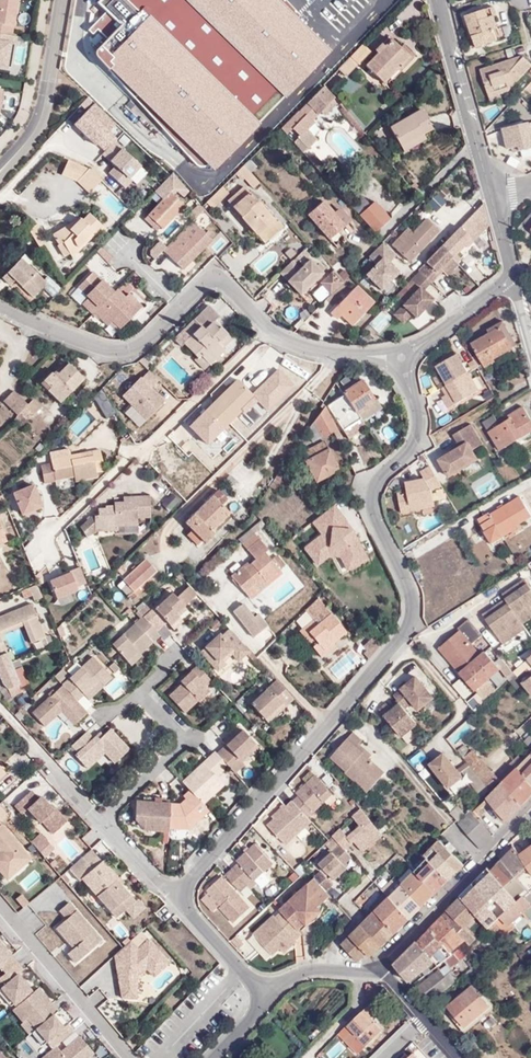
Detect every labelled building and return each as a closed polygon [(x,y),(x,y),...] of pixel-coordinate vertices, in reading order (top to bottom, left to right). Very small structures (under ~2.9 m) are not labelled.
[(12,24),(16,0),(0,0),(0,22),(12,24)] [(472,37),(477,36),(480,46),(497,40),(494,31),(493,26),(497,24),(494,16),(497,15),(495,7),(465,16),(472,37)] [(0,22),(0,31),(12,34),(13,24),(12,24),(0,22)] [(0,37),(0,64),(5,65),(9,39),(0,37)] [(390,74),(408,55),(400,47),(391,38),(384,46),(377,53),(365,66),(382,82),(390,74)] [(381,43),(374,50),(377,53),(384,46),(381,43)] [(359,64),(370,51),(362,44),(350,56),(358,63),(359,64)] [(414,57),(403,45),(400,47),(408,55),(390,74),(394,78),(414,57)] [(346,75),(358,63),(350,56),(339,68),(346,75)] [(516,75),(521,79),(530,68),(530,65),(522,56),(480,70),(489,98),(500,95),(509,91),(506,80),(516,75)] [(521,79),(516,75),(506,80),(509,91),(521,79)] [(293,143),(301,153),(316,139),(306,129),(318,116),(317,115),(321,111),(333,100),(334,98),(323,87),(299,112),(303,117),(292,128),(300,135),(293,143)] [(324,114),(335,103),(333,100),(321,111),(324,114)] [(115,123),(93,103),(72,122),(95,143),(108,129),(115,123)] [(389,128),(401,147),(423,134),(431,129),(420,110),(389,128)] [(507,149),(512,148),(518,147),(519,152),(521,151),(530,149),(530,130),(530,126),(529,122),(502,128),(507,149)] [(108,129),(95,143),(105,152),(114,141),(118,138),(108,129)] [(502,132),(491,135),(496,155),(507,152),(502,132)] [(403,151),(425,139),(423,134),(401,147),(403,151)] [(129,178),(141,166),(114,141),(105,152),(103,154),(116,166),(109,173),(125,188),(132,181),(129,178)] [(274,146),(281,154),(287,148),(280,141),(274,146)] [(521,151),(523,158),(530,156),(530,149),(521,151)] [(322,165),(312,154),(307,159),(317,170),(322,165)] [(89,169),(89,168),(88,169),(68,160),(61,175),(77,182),(78,181),(89,169)] [(237,171),(252,189),(259,183),(243,165),(237,171)] [(101,181),(89,169),(78,181),(90,192),(101,181)] [(154,190),(163,199),(169,192),(177,200),(189,189),(172,173),(154,190)] [(213,206),(227,192),(221,187),(208,200),(213,206)] [(253,231),(256,233),(272,219),(244,187),(227,201),(233,208),(253,231)] [(163,199),(149,214),(144,219),(154,228),(157,225),(162,229),(176,215),(177,216),(185,207),(177,200),(169,192),(163,199)] [(436,211),(445,202),(437,193),(428,203),(436,211)] [(334,213),(323,201),(307,214),(329,239),(344,226),(343,224),(348,220),(338,209),(334,213)] [(374,201),(358,215),(374,233),(390,219),(374,201)] [(469,237),(471,239),(487,223),(481,203),(459,227),(469,237)] [(231,210),(251,233),(253,231),(233,208),(231,210)] [(70,230),(66,226),(52,235),(65,256),(69,253),(72,257),(95,233),(92,229),(98,222),(89,213),(82,220),(81,219),(70,230)] [(176,227),(180,218),(177,216),(176,215),(162,229),(168,235),(176,227)] [(283,226),(275,217),(272,219),(256,233),(264,242),(283,226)] [(426,219),(412,234),(396,250),(408,262),(438,231),(426,219)] [(212,239),(193,220),(163,250),(183,269),(212,239)] [(95,233),(102,226),(98,222),(92,229),(95,233)] [(47,240),(37,223),(35,225),(30,230),(39,246),(47,240)] [(469,237),(459,227),(441,246),(451,256),(455,252),(469,237)] [(407,230),(392,246),(396,250),(412,234),(407,230)] [(387,261),(393,255),(382,243),(369,256),(376,263),(366,273),(381,288),(397,271),(387,261)] [(451,256),(441,246),(418,270),(419,271),(431,282),(432,282),(439,275),(437,272),(451,256)] [(111,259),(110,257),(101,247),(97,251),(107,262),(111,259)] [(462,259),(455,252),(451,256),(458,263),(462,259)] [(28,265),(32,261),(24,254),(2,277),(10,285),(15,280),(21,286),(33,297),(43,287),(53,297),(61,289),(47,276),(43,280),(28,265)] [(458,263),(451,256),(437,272),(439,275),(442,271),(446,275),(458,263)] [(298,268),(291,261),(280,272),(286,279),(285,280),(299,294),(321,271),(315,266),(308,258),(298,268)] [(324,267),(319,262),(315,266),(321,271),(324,267)] [(332,270),(319,282),(323,286),(329,292),(330,294),(343,282),(332,270)] [(416,318),(432,300),(423,291),(431,282),(419,271),(411,281),(419,288),(402,306),(398,311),(406,319),(411,314),(416,318)] [(94,312),(114,293),(92,272),(78,286),(88,297),(82,303),(93,314),(94,312)] [(263,284),(266,280),(262,275),(258,279),(263,284)] [(320,300),(329,292),(323,286),(314,294),(320,300)] [(351,326),(373,303),(356,287),(330,314),(336,320),(340,315),(351,326)] [(125,297),(117,289),(114,293),(122,300),(125,297)] [(125,297),(122,300),(114,293),(94,312),(108,325),(112,320),(120,328),(142,306),(128,293),(125,297)] [(194,319),(201,326),(194,333),(185,342),(198,355),(201,353),(211,363),(223,350),(221,349),(217,345),(226,336),(212,322),(219,314),(209,304),(194,319)] [(377,333),(392,319),(384,309),(368,324),(377,333)] [(406,319),(398,311),(394,316),(403,323),(406,319)] [(502,322),(486,331),(490,335),(500,329),(506,338),(510,335),(502,322)] [(183,344),(185,342),(194,333),(186,326),(176,337),(183,344)] [(506,338),(500,329),(490,335),(474,345),(486,367),(495,363),(497,366),(514,357),(516,353),(506,338)] [(221,349),(230,340),(226,336),(217,345),(221,349)] [(195,358),(206,368),(211,363),(201,353),(198,355),(195,358)] [(458,355),(438,367),(442,374),(448,385),(468,373),(458,355)] [(51,387),(48,390),(59,400),(70,389),(72,391),(84,379),(69,364),(56,376),(52,373),(45,380),(51,387)] [(269,403),(291,384),(278,369),(256,388),(269,403)] [(150,388),(158,379),(149,370),(140,379),(139,378),(122,396),(146,419),(163,401),(150,388)] [(343,388),(354,379),(348,373),(337,382),(343,388)] [(468,373),(448,385),(442,388),(447,396),(446,396),(454,408),(460,404),(480,393),(468,373)] [(442,374),(435,377),(442,389),(442,388),(448,385),(442,374)] [(223,385),(228,390),(237,381),(232,376),(223,385)] [(382,408),(363,380),(344,393),(362,421),(382,408)] [(247,412),(257,401),(237,381),(228,390),(206,412),(224,430),(244,410),(247,412)] [(91,394),(104,418),(116,411),(103,387),(91,394)] [(59,400),(61,402),(72,391),(70,389),(59,400)] [(13,393),(4,403),(17,416),(20,413),(26,407),(27,406),(13,393)] [(360,419),(357,414),(345,396),(328,407),(343,430),(360,419)] [(450,410),(454,408),(446,396),(443,398),(450,410)] [(41,406),(33,400),(27,406),(26,407),(32,413),(33,415),(41,406)] [(32,413),(26,407),(20,413),(27,419),(32,413)] [(308,432),(313,443),(333,432),(337,430),(325,408),(308,432)] [(515,437),(530,427),(530,419),(524,408),(509,417),(510,420),(500,426),(494,417),(484,422),(500,451),(518,441),(515,437)] [(29,421),(27,419),(20,413),(17,416),(14,420),(22,428),(29,421)] [(79,434),(91,420),(84,414),(72,428),(79,434)] [(473,449),(482,443),(472,426),(455,436),(461,446),(440,459),(450,476),(479,458),(473,449)] [(530,433),(530,427),(515,437),(518,441),(530,433)] [(333,432),(338,442),(342,440),(337,430),(333,432)] [(316,483),(339,470),(325,442),(302,454),(316,483)] [(94,458),(84,459),(83,455),(71,457),(70,452),(50,455),(51,461),(51,462),(54,476),(54,477),(55,480),(58,480),(76,478),(77,482),(99,479),(98,472),(106,471),(104,452),(93,453),(94,458)] [(39,480),(54,476),(51,462),(51,461),(36,471),(39,480)] [(432,492),(441,486),(431,469),(421,475),(426,482),(407,486),(409,494),(399,496),(402,513),(422,510),(421,504),(434,502),(432,492)] [(20,514),(42,505),(30,477),(9,486),(20,514)] [(227,500),(218,491),(212,497),(185,522),(193,530),(202,540),(205,543),(213,534),(210,532),(228,514),(220,506),(227,500)] [(168,492),(159,504),(169,512),(178,499),(168,492)] [(150,518),(149,497),(129,498),(129,503),(123,504),(114,504),(114,507),(106,508),(106,510),(98,510),(99,517),(92,517),(84,525),(83,524),(79,527),(81,530),(87,538),(96,534),(95,532),(116,532),(116,525),(137,524),(137,519),(150,518)] [(530,517),(530,515),(521,498),(490,517),(489,514),(478,521),(492,543),(503,537),(501,535),(530,517)] [(351,530),(333,506),(313,522),(322,534),(305,547),(318,563),(328,555),(340,555),(348,569),(367,558),(351,530)] [(213,534),(231,517),(228,514),(210,532),(213,534)] [(239,539),(244,544),(249,550),(261,540),(256,533),(265,526),(261,521),(239,539)] [(188,536),(197,545),(202,540),(193,530),(188,536)] [(244,566),(232,576),(243,591),(245,592),(262,578),(266,582),(280,570),(272,561),(266,553),(269,550),(261,540),(249,550),(256,559),(246,568),(244,566)] [(283,568),(276,559),(272,561),(280,570),(283,568)] [(135,592),(156,571),(146,560),(124,580),(135,592)] [(47,576),(53,595),(84,585),(78,567),(47,576)] [(266,582),(262,578),(245,592),(247,595),(248,597),(266,582)] [(526,579),(503,595),(506,599),(529,583),(526,579)] [(506,599),(510,604),(524,624),(530,619),(530,587),(529,583),(506,599)] [(35,600),(42,597),(36,584),(29,587),(35,600)] [(189,585),(188,586),(178,595),(185,602),(186,603),(197,593),(189,585)] [(159,608),(168,618),(173,622),(182,614),(179,610),(185,602),(178,595),(174,590),(157,606),(159,608)] [(243,603),(242,600),(247,595),(245,592),(243,591),(233,599),(239,607),(243,603)] [(62,603),(72,600),(70,593),(60,597),(62,603)] [(506,599),(483,615),(486,620),(510,604),(506,599)] [(266,625),(246,600),(243,603),(239,607),(233,611),(253,636),(266,625)] [(315,600),(304,612),(310,620),(323,609),(315,600)] [(182,614),(189,606),(186,603),(185,602),(179,610),(182,614)] [(31,603),(0,616),(0,630),(21,621),(30,642),(44,636),(31,603)] [(510,604),(486,620),(504,645),(527,628),(524,624),(510,604)] [(168,618),(159,608),(155,612),(164,622),(168,618)] [(155,612),(153,609),(144,617),(156,630),(164,622),(155,612)] [(317,628),(330,616),(323,609),(310,620),(312,622),(317,628)] [(177,626),(186,617),(182,614),(173,622),(177,626)] [(156,630),(144,617),(143,616),(114,642),(128,658),(137,650),(140,654),(161,635),(156,630)] [(337,641),(345,633),(330,616),(317,628),(312,622),(298,634),(303,640),(308,635),(318,646),(313,651),(322,661),(327,656),(324,653),(337,641)] [(223,622),(218,617),(209,625),(214,631),(223,622)] [(482,656),(471,644),(482,635),(469,621),(458,629),(460,632),(440,650),(444,655),(454,666),(455,668),(461,673),(482,656)] [(239,663),(251,652),(230,630),(221,639),(219,637),(206,649),(207,651),(202,656),(215,670),(222,662),(230,655),(239,663)] [(0,683),(6,689),(19,684),(0,635),(0,682),(0,683)] [(303,640),(313,651),(318,646),(308,635),(303,640)] [(34,653),(48,647),(44,636),(30,642),(34,653)] [(369,659),(380,646),(372,638),(363,646),(367,651),(364,654),(369,659)] [(327,656),(341,644),(337,641),(324,653),(327,656)] [(132,663),(141,655),(140,654),(137,650),(128,658),(132,663)] [(477,692),(501,670),(486,653),(482,656),(461,673),(477,692)] [(113,677),(94,656),(71,678),(64,684),(78,700),(86,693),(100,679),(105,685),(113,677)] [(530,659),(515,672),(518,676),(526,670),(530,676),(530,661),(530,659)] [(219,674),(226,667),(222,662),(215,670),(219,674)] [(204,686),(211,679),(197,665),(180,680),(182,682),(169,694),(184,711),(198,699),(196,696),(206,687),(204,686)] [(71,678),(62,669),(56,675),(64,684),(71,678)] [(401,689),(394,695),(400,703),(405,709),(413,703),(419,710),(434,697),(416,676),(401,689)] [(463,677),(453,683),(462,699),(471,693),(463,677)] [(86,693),(91,698),(105,685),(100,679),(86,693)] [(282,705),(285,708),(294,699),(278,681),(277,681),(253,705),(267,720),(282,705)] [(74,723),(87,710),(78,700),(64,684),(34,712),(46,726),(62,711),(65,714),(74,723)] [(496,690),(491,685),(479,696),(484,701),(496,690)] [(198,699),(208,689),(206,687),(196,696),(198,699)] [(475,699),(472,695),(465,701),(475,712),(484,701),(479,696),(475,699)] [(417,724),(405,709),(400,703),(392,709),(386,702),(379,708),(385,715),(402,736),(417,724)] [(267,720),(270,723),(285,708),(282,705),(267,720)] [(46,726),(48,728),(65,714),(62,711),(46,726)] [(237,726),(221,741),(224,745),(240,730),(237,726)] [(102,748),(114,760),(128,747),(111,728),(103,735),(105,737),(101,741),(96,736),(94,738),(86,731),(71,745),(77,751),(73,756),(83,766),(102,748)] [(216,752),(227,764),(233,771),(241,764),(239,762),(236,759),(252,743),(240,730),(224,745),(216,752)] [(103,735),(100,732),(96,736),(101,741),(105,737),(103,735)] [(354,732),(332,756),(355,778),(360,774),(372,786),(384,774),(368,758),(366,761),(359,755),(361,753),(356,748),(360,744),(363,741),(354,732)] [(148,744),(147,734),(132,735),(133,744),(148,744)] [(239,762),(256,747),(252,743),(236,759),(239,762)] [(368,758),(371,755),(360,744),(356,748),(361,753),(359,755),(366,761),(368,758)] [(471,752),(465,745),(458,752),(466,763),(469,767),(489,792),(500,782),(496,776),(473,751),(471,752)] [(102,757),(110,764),(114,760),(102,748),(83,766),(87,771),(102,757)] [(216,752),(214,750),(208,756),(221,770),(227,764),(216,752)] [(449,763),(451,761),(444,753),(430,764),(449,788),(463,777),(460,774),(458,770),(453,765),(452,766),(449,763)] [(518,769),(530,784),(530,755),(518,769)] [(216,774),(221,770),(208,756),(203,760),(216,774)] [(216,774),(203,760),(182,780),(187,786),(190,789),(202,803),(224,782),(216,774)] [(518,769),(513,760),(496,776),(500,782),(502,784),(503,784),(518,769)] [(458,770),(460,774),(462,772),(469,767),(466,763),(458,770)] [(483,798),(489,792),(469,767),(462,772),(483,798)] [(503,784),(521,807),(530,797),(530,784),(518,769),(503,784)] [(355,778),(368,791),(372,786),(360,774),(355,778)] [(297,791),(300,794),(292,801),(308,817),(333,794),(315,775),(297,791)] [(502,784),(488,799),(507,822),(521,807),(502,784)] [(169,827),(187,828),(208,809),(204,804),(202,803),(190,789),(184,794),(187,798),(188,800),(181,806),(180,804),(170,804),(169,827)] [(43,821),(54,834),(67,822),(56,809),(54,810),(50,806),(41,796),(39,799),(32,791),(16,806),(23,814),(28,809),(41,823),(43,821)] [(187,798),(180,804),(181,806),(188,800),(187,798)] [(171,803),(136,800),(135,820),(144,821),(143,829),(168,831),(169,827),(170,804),(171,803)] [(268,826),(286,845),(312,821),(308,817),(292,801),(285,807),(286,809),(276,818),(268,826)] [(284,806),(273,816),(276,818),(286,809),(285,807),(284,806)] [(465,815),(458,807),(450,813),(458,823),(465,815)] [(341,827),(334,835),(341,844),(345,848),(353,840),(362,851),(381,834),(359,808),(352,816),(359,824),(347,834),(341,827)] [(470,811),(465,815),(458,823),(481,850),(493,837),(492,836),(470,811)] [(135,820),(143,829),(144,821),(135,820)] [(6,879),(29,859),(1,825),(0,826),(0,872),(6,879)] [(43,857),(54,848),(40,832),(29,841),(43,857)] [(463,866),(439,841),(432,848),(458,871),(463,866)] [(238,860),(240,863),(233,869),(247,884),(249,887),(256,880),(254,878),(272,862),(255,843),(238,860)] [(346,869),(343,865),(352,857),(345,848),(341,844),(319,864),(323,870),(333,880),(333,881),(346,869)] [(520,856),(530,872),(530,847),(520,856)] [(458,871),(432,848),(424,856),(427,859),(449,881),(458,871)] [(516,876),(529,892),(530,891),(530,872),(520,856),(514,848),(502,861),(509,869),(516,876)] [(68,870),(78,880),(80,878),(109,910),(128,894),(116,880),(118,879),(101,861),(100,862),(90,850),(68,870)] [(427,859),(415,871),(437,893),(449,881),(427,859)] [(502,861),(491,871),(492,873),(498,879),(509,869),(502,861)] [(491,871),(488,868),(473,886),(476,889),(492,873),(491,871)] [(241,890),(247,884),(233,869),(227,874),(241,890)] [(498,879),(505,886),(516,876),(509,869),(498,879)] [(328,884),(333,880),(323,870),(320,874),(328,884)] [(415,871),(414,873),(403,884),(405,886),(424,906),(437,893),(415,871)] [(20,883),(26,890),(39,880),(34,872),(20,883)] [(510,892),(505,886),(498,879),(492,873),(476,889),(462,902),(477,915),(479,917),(498,899),(509,911),(518,902),(510,892)] [(238,893),(241,890),(227,874),(224,877),(238,893)] [(328,884),(320,874),(315,878),(325,889),(330,885),(328,884)] [(250,906),(238,893),(224,877),(222,876),(207,891),(221,905),(219,907),(233,922),(250,906)] [(505,886),(510,892),(518,902),(524,896),(529,892),(516,876),(505,886)] [(317,909),(322,905),(332,897),(325,889),(315,878),(312,881),(280,909),(282,912),(298,929),(305,923),(319,911),(317,909)] [(405,886),(403,884),(389,898),(410,919),(424,906),(405,886)] [(462,902),(476,889),(473,886),(459,899),(462,902)] [(12,900),(18,910),(28,903),(22,893),(12,900)] [(133,900),(128,894),(109,910),(115,916),(133,900)] [(489,928),(499,941),(515,927),(511,922),(524,912),(530,919),(530,905),(530,904),(524,896),(518,902),(509,911),(504,914),(489,928)] [(410,919),(389,898),(375,912),(395,933),(410,919)] [(462,902),(459,899),(443,916),(465,939),(469,943),(471,945),(477,939),(466,927),(477,915),(462,902)] [(79,960),(102,940),(69,902),(60,910),(67,919),(56,928),(69,943),(72,940),(77,945),(74,948),(71,951),(79,960)] [(322,916),(324,907),(322,905),(317,909),(319,911),(305,923),(308,926),(316,920),(322,916)] [(297,940),(296,939),(302,934),(298,929),(282,912),(276,917),(274,915),(253,935),(272,956),(281,949),(284,952),(297,940)] [(358,962),(367,953),(371,957),(395,933),(375,912),(358,930),(346,942),(342,946),(358,962)] [(465,939),(443,916),(429,931),(450,952),(465,939)] [(450,952),(429,931),(418,943),(436,964),(439,967),(453,955),(450,952)] [(137,976),(145,968),(152,962),(160,970),(176,955),(155,932),(145,942),(137,934),(123,947),(114,955),(122,963),(117,967),(122,975),(123,998),(137,998),(137,976)] [(236,936),(232,941),(239,948),(243,944),(236,936)] [(10,955),(0,943),(0,967),(5,973),(5,972),(17,962),(10,955)] [(436,964),(418,943),(395,966),(410,984),(436,964)] [(530,954),(530,944),(521,950),(526,957),(530,954)] [(454,955),(458,961),(467,955),(463,948),(454,955)] [(79,960),(71,951),(68,953),(76,963),(79,960)] [(22,969),(17,962),(5,972),(5,973),(0,977),(0,986),(1,987),(13,1002),(16,1005),(33,992),(29,987),(17,973),(22,969)] [(145,968),(153,976),(160,970),(152,962),(145,968)] [(452,972),(445,978),(440,971),(417,989),(428,1003),(458,979),(456,977),(461,974),(459,971),(455,974),(452,972)] [(367,987),(375,995),(379,991),(370,983),(367,987)] [(465,1028),(491,1007),(473,986),(448,1007),(465,1028)] [(10,1004),(13,1002),(1,987),(0,988),(0,993),(10,1004)] [(36,1028),(52,1013),(57,1009),(38,987),(33,992),(13,1009),(23,1021),(26,1018),(35,1028),(36,1028)] [(378,1006),(372,1000),(347,1025),(359,1037),(356,1040),(364,1048),(383,1030),(375,1022),(373,1024),(367,1017),(378,1006)] [(46,1040),(53,1048),(55,1046),(73,1030),(67,1022),(63,1025),(52,1013),(36,1028),(46,1040)] [(29,1033),(32,1031),(35,1028),(26,1018),(23,1021),(21,1023),(29,1033)] [(338,1035),(350,1046),(356,1040),(359,1037),(347,1025),(338,1035)] [(43,1043),(46,1040),(36,1028),(35,1028),(32,1031),(43,1043)] [(93,1054),(79,1037),(65,1049),(66,1050),(62,1054),(60,1052),(55,1046),(53,1048),(41,1057),(87,1057),(93,1054)] [(326,1053),(331,1057),(335,1057),(345,1048),(338,1041),(326,1053)]
